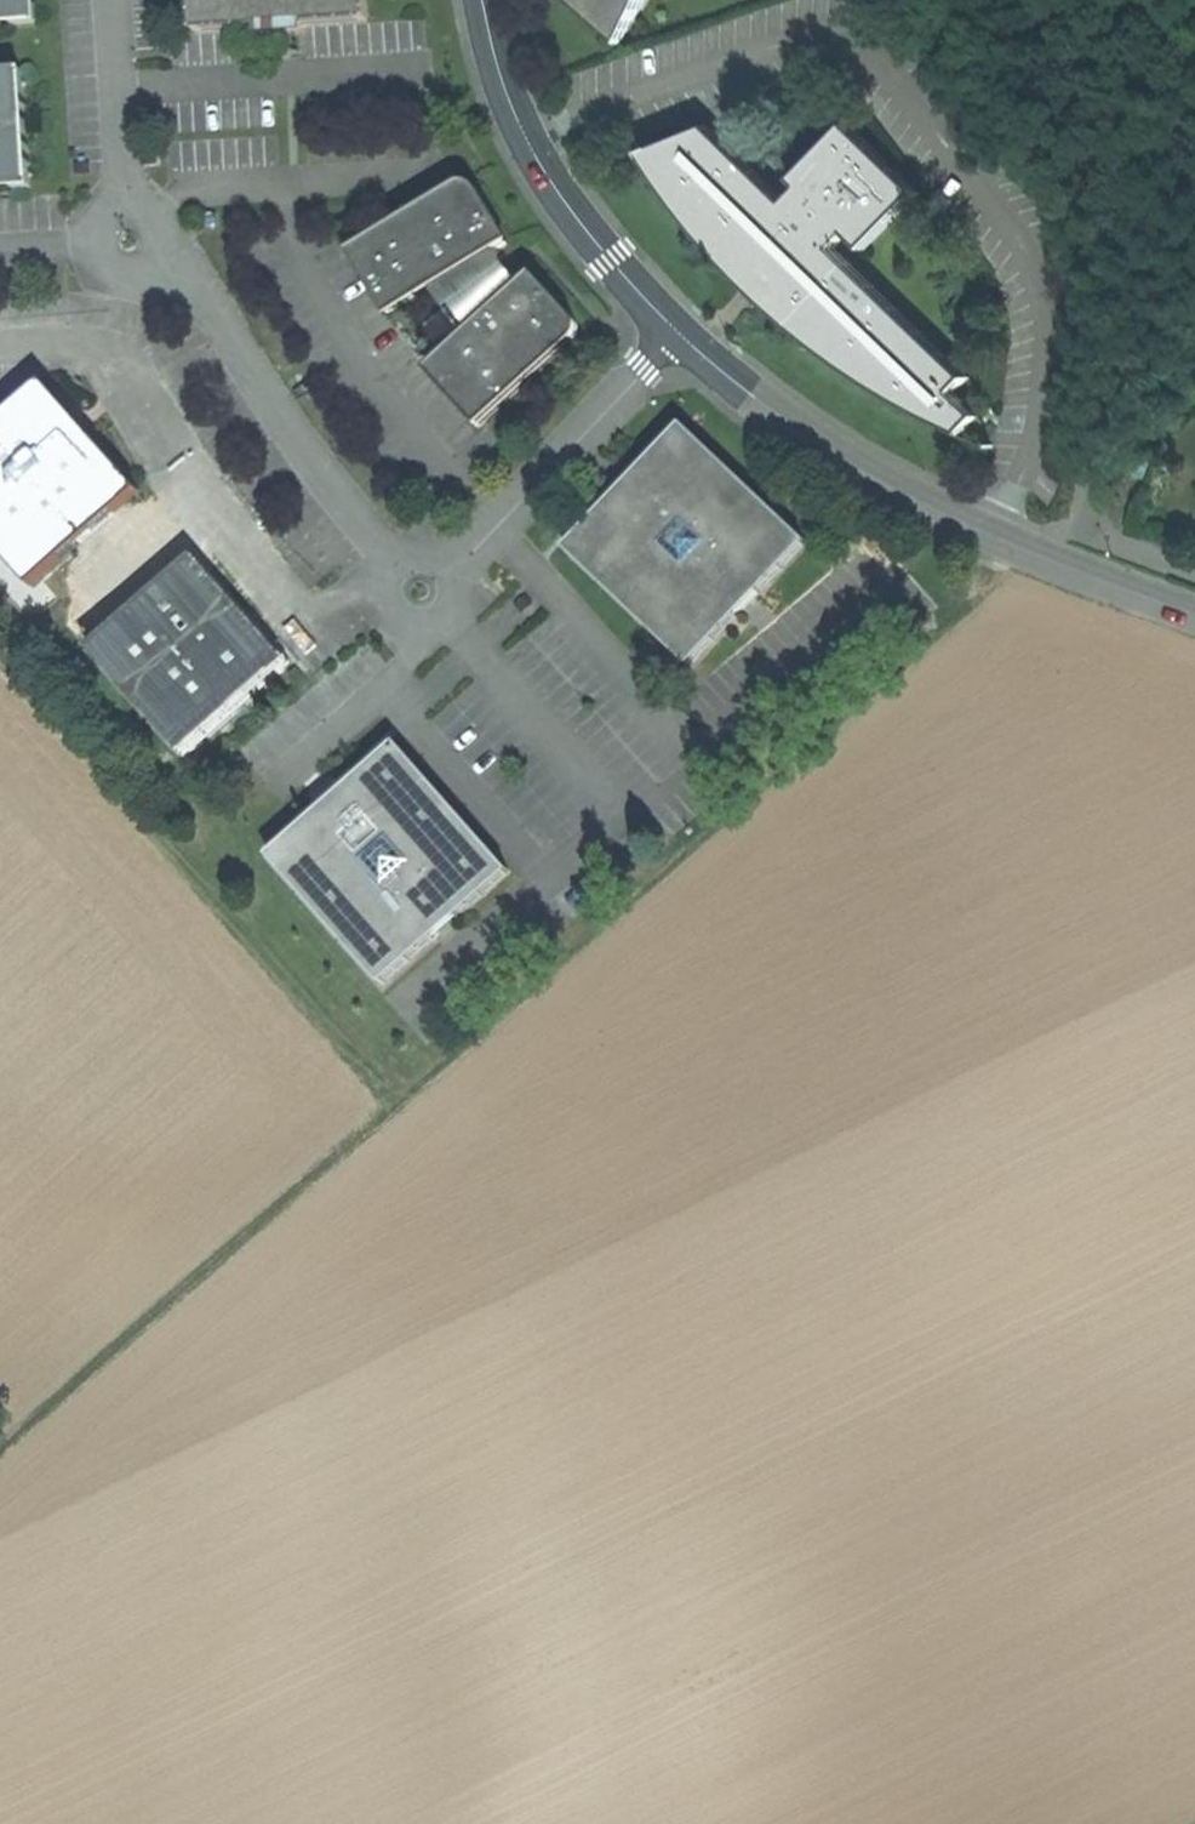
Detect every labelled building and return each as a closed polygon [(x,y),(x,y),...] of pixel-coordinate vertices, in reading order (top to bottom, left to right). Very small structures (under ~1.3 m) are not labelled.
[(39,21),(37,0),(0,0),(0,24),(39,21)] [(198,27),(370,17),(369,0),(196,0),(198,27)] [(619,43),(641,0),(570,0),(619,43)] [(30,186),(28,127),(25,70),(0,71),(0,187),(30,186)] [(679,131),(637,148),(652,170),(665,186),(674,198),(700,229),(709,221),(823,335),(817,342),(846,363),(865,376),(883,387),(930,413),(961,431),(978,412),(954,387),(968,373),(834,246),(848,230),(866,246),(921,189),(846,122),(790,176),(797,184),(784,197),(705,122),(698,125),(697,128),(686,138),(682,137),(680,134),(679,131)] [(469,198),(458,182),(351,251),(379,295),(376,297),(387,314),(435,286),(494,250),(510,240),(497,220),(500,218),(492,205),(482,190),(469,198)] [(709,221),(700,229),(719,251),(738,271),(754,288),(775,306),(795,323),(817,342),(823,335),(709,221)] [(435,286),(470,334),(520,286),(494,250),(435,286)] [(548,292),(532,275),(520,286),(470,334),(431,371),(480,425),(579,335),(568,322),(576,315),(562,300),(552,288),(548,292)] [(46,383),(12,414),(3,406),(0,409),(0,547),(33,585),(81,544),(96,531),(142,490),(93,435),(46,383)] [(805,540),(685,427),(631,483),(570,548),(691,662),(805,540)] [(143,534),(96,531),(81,544),(81,589),(94,603),(140,605),(152,594),(154,546),(143,534)] [(244,605),(198,553),(152,594),(140,605),(91,649),(186,756),(293,660),(244,605)] [(418,765),(400,745),(275,853),(384,979),(509,870),(418,765)]
